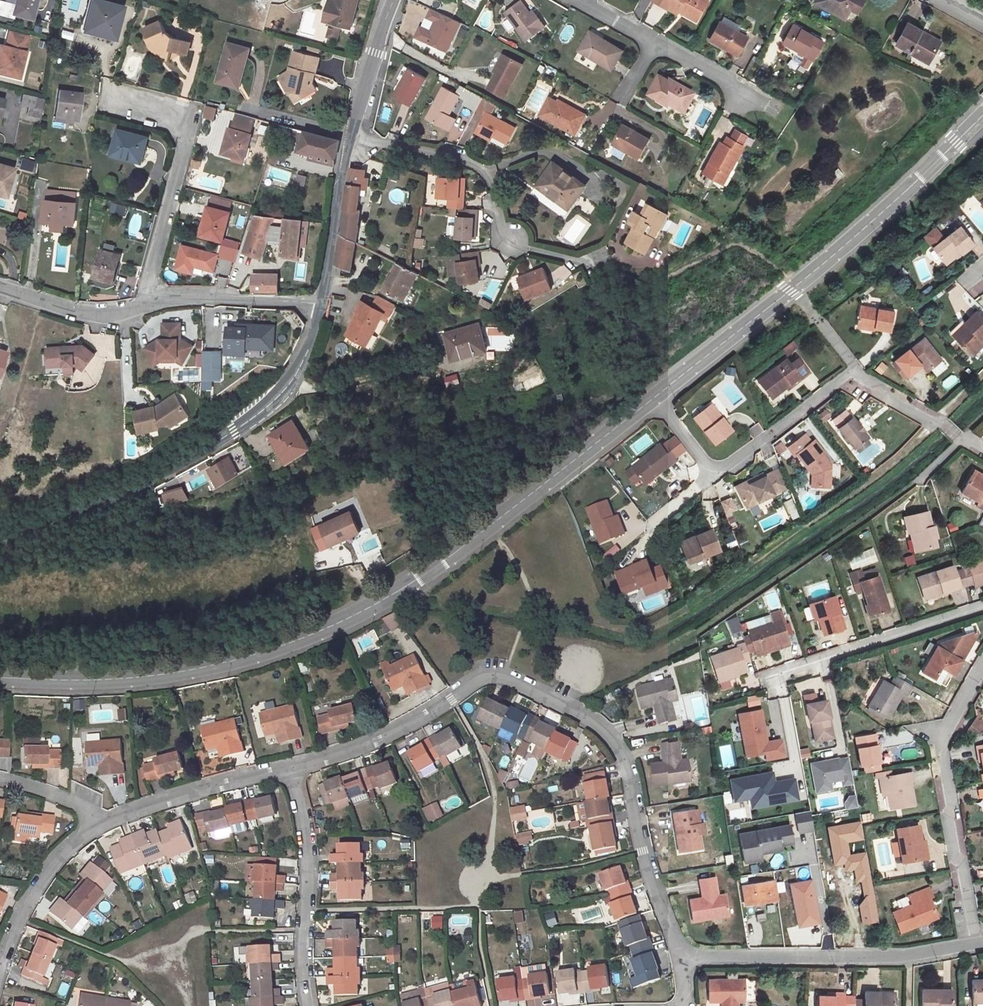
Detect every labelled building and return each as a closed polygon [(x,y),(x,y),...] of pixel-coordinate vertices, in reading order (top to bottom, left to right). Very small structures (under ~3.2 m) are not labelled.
[(38,0),(16,0),(12,14),(33,19),(38,0)] [(98,0),(92,0),(85,26),(99,30),(98,34),(115,39),(123,7),(98,0)] [(336,2),(333,11),(327,10),(324,21),(341,26),(343,21),(353,23),(359,0),(337,0),(336,2)] [(336,2),(331,0),(330,0),(327,10),(333,11),(336,2)] [(709,0),(656,0),(656,1),(678,13),(679,11),(681,7),(699,17),(709,0)] [(891,2),(887,0),(853,0),(848,9),(879,26),(891,2)] [(522,1),(506,13),(527,41),(546,26),(537,14),(534,17),(531,13),(522,1)] [(884,16),(891,19),(898,6),(891,2),(884,16)] [(697,21),(699,17),(681,7),(679,11),(697,21)] [(449,52),(460,21),(428,9),(425,18),(432,21),(429,29),(418,25),(412,39),(449,52)] [(741,28),(724,18),(721,23),(739,33),(741,28)] [(146,37),(168,57),(170,51),(188,55),(191,43),(172,38),(166,32),(160,20),(144,28),(146,37)] [(721,23),(712,41),(739,56),(749,38),(739,33),(721,23)] [(824,42),(793,25),(783,43),(791,48),(804,55),(805,55),(811,59),(813,60),(824,42)] [(944,43),(912,26),(901,47),(933,64),(944,43)] [(31,36),(9,30),(5,46),(0,45),(0,75),(20,80),(31,36)] [(59,38),(71,40),(73,33),(61,30),(59,38)] [(606,40),(593,32),(583,50),(615,69),(626,50),(607,38),(606,40)] [(249,49),(228,43),(217,81),(236,86),(241,65),(245,66),(249,49)] [(804,55),(791,48),(789,51),(802,58),(804,55)] [(280,77),(295,101),(315,89),(308,77),(309,73),(314,74),(319,58),(294,52),(290,71),(280,77)] [(505,97),(523,64),(504,54),(497,67),(499,68),(497,72),(489,87),(505,97)] [(807,68),(811,59),(805,55),(800,64),(807,68)] [(408,68),(400,80),(403,82),(411,70),(408,68)] [(410,106),(427,79),(411,70),(403,82),(394,96),(410,106)] [(696,94),(662,75),(652,94),(669,104),(671,100),(688,110),(696,94)] [(465,95),(468,89),(463,86),(459,92),(465,95)] [(445,88),(427,119),(450,132),(457,121),(450,117),(462,98),(445,88)] [(467,104),(480,111),(486,100),(486,99),(468,89),(465,95),(470,98),(467,104)] [(78,118),(81,94),(59,91),(55,115),(78,118)] [(26,115),(41,118),(42,109),(44,100),(23,94),(21,104),(28,106),(26,115)] [(549,101),(558,106),(560,102),(560,101),(551,96),(549,101)] [(542,114),(578,133),(588,113),(561,99),(560,102),(558,106),(549,101),(542,114)] [(478,134),(492,141),(494,137),(509,145),(518,130),(493,116),(498,107),(486,100),(480,111),(478,113),(485,117),(487,114),(488,115),(478,134)] [(688,110),(671,100),(669,104),(686,113),(688,110)] [(205,105),(202,119),(213,121),(216,108),(205,105)] [(230,128),(224,152),(235,156),(234,160),(244,163),(252,134),(250,133),(254,120),(237,116),(234,129),(230,128)] [(650,138),(624,123),(613,142),(640,157),(650,138)] [(302,144),(300,149),(310,152),(316,153),(336,158),(340,141),(281,124),(276,138),(302,144)] [(145,147),(147,138),(118,130),(112,154),(137,161),(141,146),(145,147)] [(723,142),(705,173),(720,182),(726,174),(729,175),(746,146),(730,137),(726,144),(723,142)] [(273,159),(285,161),(287,151),(274,149),(273,159)] [(192,160),(190,167),(198,169),(200,161),(192,160)] [(585,185),(552,163),(536,186),(568,208),(585,185)] [(6,196),(14,168),(0,164),(0,194),(6,196)] [(353,240),(363,170),(350,169),(341,234),(353,240)] [(723,184),(729,175),(726,174),(720,182),(723,184)] [(298,183),(306,184),(307,176),(300,175),(298,183)] [(459,199),(460,180),(439,178),(438,199),(449,200),(448,209),(459,210),(463,210),(464,199),(459,199)] [(524,187),(516,185),(512,207),(520,208),(524,187)] [(639,194),(647,198),(651,189),(644,185),(639,194)] [(53,221),(63,223),(74,224),(76,204),(74,204),(75,194),(47,190),(46,200),(45,200),(43,220),(53,221)] [(211,203),(230,208),(232,203),(212,198),(211,203)] [(111,203),(109,212),(125,216),(127,206),(111,203)] [(208,206),(201,234),(223,240),(230,212),(229,212),(230,208),(211,203),(210,207),(208,206)] [(557,205),(554,211),(565,217),(568,212),(557,205)] [(638,229),(629,245),(647,254),(650,247),(654,249),(658,240),(653,237),(648,234),(653,226),(658,229),(666,214),(651,205),(645,216),(638,213),(633,222),(640,226),(638,229)] [(286,209),(268,207),(268,214),(285,216),(286,209)] [(471,240),(473,219),(476,219),(477,211),(463,210),(459,210),(458,218),(457,218),(455,239),(471,240)] [(138,236),(142,215),(132,213),(128,234),(138,236)] [(653,237),(658,240),(671,216),(666,214),(658,229),(653,226),(648,234),(653,237)] [(299,245),(302,220),(256,215),(244,252),(262,258),(268,237),(284,239),(282,254),(298,257),(299,245)] [(306,246),(309,221),(302,220),(299,245),(306,246)] [(63,223),(53,221),(52,230),(62,231),(63,223)] [(935,226),(923,237),(932,247),(944,236),(935,226)] [(961,226),(933,247),(945,264),(960,252),(961,253),(974,244),(961,226)] [(356,242),(353,240),(341,234),(334,274),(340,275),(341,266),(351,271),(356,242)] [(416,239),(415,247),(422,248),(424,240),(416,239)] [(218,254),(182,244),(175,268),(184,271),(185,268),(193,270),(194,266),(213,271),(218,254)] [(120,255),(101,250),(94,277),(111,282),(115,267),(117,268),(120,255)] [(459,275),(460,282),(463,284),(479,282),(477,267),(476,260),(479,260),(478,252),(448,256),(451,277),(459,275)] [(419,272),(411,268),(399,262),(385,289),(405,300),(419,272)] [(304,281),(307,264),(297,263),(295,280),(304,281)] [(527,298),(540,293),(541,295),(553,290),(545,269),(520,280),(527,298)] [(278,293),(278,274),(253,274),(254,293),(278,293)] [(945,292),(957,288),(954,282),(943,286),(945,292)] [(361,312),(358,318),(349,334),(365,342),(373,326),(376,328),(383,315),(388,318),(396,304),(379,295),(374,306),(363,301),(358,311),(361,312)] [(856,325),(890,331),(894,312),(860,306),(856,325)] [(967,333),(965,331),(956,340),(971,357),(982,346),(982,345),(979,341),(982,338),(982,321),(976,314),(964,325),(969,331),(967,333)] [(180,323),(163,323),(163,339),(160,339),(145,348),(153,361),(160,356),(178,356),(185,360),(193,346),(181,339),(180,323)] [(476,353),(487,350),(479,324),(446,333),(452,356),(475,350),(476,353)] [(956,340),(965,331),(967,333),(969,331),(964,325),(952,337),(956,340)] [(247,327),(228,326),(227,353),(246,354),(247,327)] [(376,328),(373,326),(365,342),(368,344),(376,328)] [(925,339),(892,364),(903,379),(920,366),(924,364),(929,370),(941,361),(925,339)] [(507,348),(506,341),(492,342),(493,349),(507,348)] [(787,356),(798,347),(794,342),(783,350),(787,356)] [(55,350),(48,350),(49,366),(77,364),(83,369),(95,354),(84,346),(55,347),(55,350)] [(212,352),(203,352),(204,378),(212,378),(212,352)] [(153,361),(155,364),(161,361),(177,360),(183,364),(185,360),(178,356),(160,356),(153,361)] [(787,361),(760,382),(773,398),(788,387),(800,377),(801,379),(810,373),(799,358),(790,365),(787,361)] [(882,375),(888,366),(881,361),(875,371),(882,375)] [(920,366),(925,373),(929,370),(924,364),(920,366)] [(449,388),(460,384),(456,373),(445,377),(449,388)] [(522,381),(525,389),(543,382),(540,373),(522,381)] [(946,389),(958,381),(954,374),(941,382),(946,389)] [(789,389),(801,379),(800,377),(788,387),(789,389)] [(156,406),(135,411),(141,432),(161,427),(160,426),(171,423),(170,419),(178,417),(188,410),(176,394),(163,403),(164,406),(158,411),(157,411),(156,408),(156,406)] [(721,421),(723,419),(713,405),(711,407),(721,421)] [(711,407),(695,418),(716,446),(733,433),(723,419),(721,421),(711,407)] [(822,424),(832,416),(826,409),(816,417),(822,424)] [(178,417),(170,419),(171,423),(173,426),(190,414),(188,410),(178,417)] [(839,431),(855,452),(870,441),(866,435),(867,434),(860,425),(859,426),(855,419),(854,420),(847,412),(834,422),(840,430),(839,431)] [(272,434),(281,450),(288,461),(311,447),(309,444),(314,441),(308,431),(303,434),(294,420),(272,434)] [(758,424),(749,429),(754,436),(763,431),(758,424)] [(810,467),(816,476),(815,488),(830,489),(832,465),(827,465),(821,458),(825,455),(815,442),(812,444),(806,435),(788,449),(795,458),(798,456),(808,469),(810,467)] [(781,441),(773,446),(779,455),(787,449),(781,441)] [(663,444),(634,466),(646,481),(660,470),(662,473),(676,461),(663,444)] [(832,465),(825,455),(821,458),(827,465),(832,465)] [(230,456),(210,468),(219,484),(239,472),(230,456)] [(198,464),(201,469),(208,465),(205,460),(198,464)] [(814,477),(812,488),(815,488),(816,476),(810,467),(808,469),(814,477)] [(765,478),(738,491),(747,509),(789,488),(781,469),(765,477),(765,478)] [(646,481),(648,483),(662,473),(660,470),(646,481)] [(982,481),(982,476),(975,472),(973,475),(982,481)] [(765,477),(763,474),(737,488),(738,491),(765,478),(765,477)] [(980,503),(978,507),(982,510),(982,481),(973,475),(962,494),(980,503)] [(177,496),(173,489),(163,493),(167,501),(177,496)] [(720,502),(724,514),(740,509),(736,497),(720,502)] [(615,518),(608,502),(589,509),(602,543),(625,534),(622,526),(618,528),(615,518)] [(352,508),(320,523),(330,544),(348,535),(346,531),(360,524),(352,508)] [(917,533),(918,539),(916,540),(919,553),(935,549),(933,540),(936,540),(933,528),(930,529),(927,513),(904,519),(908,535),(909,535),(917,533)] [(348,535),(349,538),(363,531),(360,524),(346,531),(348,535)] [(689,564),(720,552),(711,531),(696,537),(697,540),(681,546),(689,564)] [(909,535),(913,554),(919,553),(916,540),(918,539),(917,533),(909,535)] [(697,540),(696,537),(680,544),(681,546),(697,540)] [(601,554),(604,560),(621,552),(618,546),(601,554)] [(913,555),(904,557),(906,566),(915,564),(913,555)] [(982,585),(982,561),(969,566),(970,570),(963,572),(968,587),(975,584),(976,587),(982,585)] [(634,570),(618,576),(625,595),(657,583),(649,562),(633,568),(634,570)] [(633,568),(617,574),(618,576),(634,570),(633,568)] [(925,597),(942,591),(943,595),(960,589),(955,575),(953,568),(919,579),(925,597)] [(865,579),(877,574),(876,569),(863,573),(865,579)] [(968,587),(963,572),(955,575),(960,589),(968,587)] [(860,582),(867,605),(869,605),(873,617),(889,612),(878,576),(860,582)] [(942,591),(925,597),(926,601),(943,595),(942,591)] [(890,608),(895,607),(891,593),(886,594),(890,608)] [(818,620),(824,636),(844,629),(834,597),(815,602),(821,619),(818,620)] [(821,619),(815,602),(809,605),(814,621),(818,620),(821,619)] [(865,606),(869,619),(873,617),(869,605),(867,605),(865,606)] [(397,612),(383,619),(392,631),(405,624),(397,612)] [(773,623),(747,631),(749,637),(754,651),(755,653),(788,643),(781,620),(779,612),(771,615),(773,623)] [(771,615),(745,623),(747,631),(773,623),(771,615)] [(972,627),(961,629),(962,635),(973,633),(972,627)] [(743,639),(747,653),(754,651),(749,637),(743,639)] [(756,657),(789,647),(788,643),(755,653),(756,657)] [(720,681),(736,676),(746,673),(743,663),(749,661),(744,645),(737,647),(738,649),(711,658),(718,682),(720,681)] [(937,648),(923,674),(934,681),(941,668),(953,675),(962,661),(937,648)] [(382,670),(392,690),(403,685),(408,683),(412,692),(429,684),(414,654),(382,670)] [(729,681),(737,679),(736,676),(720,681),(721,684),(723,691),(732,688),(729,681)] [(885,717),(892,706),(895,708),(896,705),(903,693),(908,696),(913,686),(895,676),(891,685),(884,681),(869,707),(885,717)] [(669,701),(676,699),(671,679),(636,688),(641,708),(655,705),(669,701)] [(408,683),(403,685),(408,694),(412,692),(408,683)] [(704,695),(689,698),(695,724),(709,720),(704,695)] [(759,695),(746,697),(747,708),(760,706),(759,695)] [(782,718),(792,717),(789,697),(779,699),(782,718)] [(510,710),(487,699),(478,718),(500,729),(501,727),(510,710)] [(669,701),(655,705),(656,710),(670,707),(669,701)] [(831,718),(828,701),(807,705),(810,722),(812,722),(816,742),(834,738),(830,718),(831,718)] [(293,705),(259,714),(264,736),(276,733),(281,732),(284,741),(301,737),(293,705)] [(348,723),(357,720),(353,705),(328,711),(329,715),(317,718),(321,734),(334,730),(333,727),(348,723)] [(888,719),(895,708),(892,706),(885,717),(888,719)] [(511,707),(510,710),(501,727),(518,735),(518,733),(525,736),(535,716),(528,713),(527,716),(511,707)] [(670,707),(656,710),(659,723),(674,719),(670,707)] [(126,708),(117,708),(118,721),(127,720),(126,708)] [(739,717),(747,758),(767,754),(765,745),(762,730),(765,729),(761,712),(739,717)] [(547,749),(555,732),(556,729),(541,722),(542,720),(535,716),(525,736),(532,739),(531,742),(547,749)] [(963,735),(978,731),(975,717),(963,735)] [(235,719),(201,727),(206,750),(218,747),(223,746),(225,755),(243,751),(235,719)] [(698,735),(710,734),(710,727),(697,728),(698,735)] [(462,747),(451,728),(436,737),(434,734),(428,738),(439,757),(445,754),(447,756),(462,747)] [(577,743),(555,732),(547,749),(545,752),(568,762),(577,743)] [(86,735),(87,741),(99,739),(98,733),(86,735)] [(863,766),(877,764),(879,763),(873,735),(855,739),(861,767),(863,766)] [(423,744),(407,753),(418,772),(434,763),(432,761),(439,757),(428,738),(422,742),(423,744)] [(45,767),(59,767),(59,751),(46,751),(46,748),(37,747),(37,739),(22,739),(21,763),(30,763),(46,763),(45,767)] [(106,774),(124,773),(121,740),(86,743),(87,765),(100,765),(105,764),(106,774)] [(7,757),(8,741),(0,741),(0,757),(7,757)] [(676,741),(661,743),(663,756),(678,754),(676,741)] [(981,762),(982,773),(982,744),(975,745),(976,754),(979,753),(981,762)] [(159,774),(174,771),(183,768),(179,753),(154,759),(156,763),(143,766),(147,782),(160,778),(159,774)] [(663,756),(664,762),(679,760),(678,754),(663,756)] [(854,787),(848,756),(809,763),(816,794),(854,787)] [(679,760),(664,762),(651,764),(654,786),(690,780),(687,759),(679,760)] [(380,786),(381,788),(397,783),(390,762),(373,768),(372,766),(365,768),(373,789),(380,786)] [(865,774),(878,771),(877,764),(863,766),(865,774)] [(365,768),(358,771),(359,773),(343,779),(349,797),(350,799),(366,794),(365,792),(373,789),(365,768)] [(605,772),(583,776),(588,801),(607,797),(609,797),(605,772)] [(879,779),(891,777),(890,772),(875,774),(876,780),(879,779)] [(879,779),(882,796),(888,795),(891,810),(915,805),(912,790),(908,791),(906,783),(911,782),(912,782),(911,773),(891,777),(879,779)] [(700,775),(692,775),(693,786),(701,785),(700,775)] [(349,797),(343,779),(342,777),(318,785),(326,805),(349,797)] [(748,789),(751,823),(789,820),(786,786),(748,789)] [(722,794),(725,804),(732,802),(729,792),(722,794)] [(845,796),(846,809),(857,809),(856,795),(845,796)] [(607,797),(588,801),(576,804),(579,820),(583,820),(585,827),(590,826),(611,822),(614,821),(612,814),(610,815),(607,797)] [(276,814),(272,798),(256,801),(255,798),(248,800),(253,819),(276,814)] [(226,808),(226,810),(230,825),(253,819),(248,800),(242,801),(242,804),(226,808)] [(437,801),(422,808),(428,822),(443,815),(437,801)] [(511,821),(527,819),(525,805),(510,807),(511,821)] [(695,809),(672,812),(673,820),(676,820),(678,836),(676,837),(678,852),(701,849),(698,835),(704,834),(703,822),(697,823),(695,809)] [(232,832),(230,825),(226,810),(210,814),(209,811),(202,813),(207,833),(215,831),(217,838),(230,835),(229,833),(232,832)] [(796,814),(799,833),(813,831),(810,812),(796,814)] [(861,815),(862,823),(872,821),(870,813),(861,815)] [(15,815),(12,831),(37,835),(37,831),(51,833),(53,817),(40,815),(39,819),(23,816),(15,815)] [(159,834),(166,855),(168,859),(183,853),(182,851),(191,848),(181,821),(167,825),(169,830),(159,834)] [(616,846),(611,822),(590,826),(595,850),(616,846)] [(790,839),(789,822),(772,823),(774,840),(790,839)] [(901,856),(903,864),(922,861),(919,843),(921,843),(918,827),(897,831),(899,844),(901,856)] [(144,830),(132,835),(142,863),(151,859),(152,861),(166,855),(159,834),(157,830),(146,834),(144,830)] [(142,863),(132,835),(119,840),(120,844),(110,848),(119,873),(133,868),(133,866),(142,863)] [(919,843),(922,861),(928,860),(924,842),(921,843),(919,843)] [(330,863),(339,863),(360,862),(363,862),(363,854),(360,854),(360,844),(338,844),(339,855),(330,855),(330,863)] [(892,845),(895,858),(901,856),(899,844),(892,845)] [(843,847),(829,849),(831,862),(845,860),(843,847)] [(856,865),(867,863),(865,853),(854,855),(856,865)] [(277,858),(257,857),(257,864),(276,865),(277,858)] [(84,876),(73,890),(92,906),(102,895),(100,893),(110,879),(89,862),(80,872),(84,876)] [(361,872),(360,862),(339,863),(339,874),(331,874),(331,882),(364,881),(363,872),(361,872)] [(256,882),(282,884),(285,884),(285,876),(276,875),(276,865),(257,864),(256,872),(254,872),(253,882),(256,882)] [(609,889),(611,895),(631,888),(629,882),(626,882),(620,866),(600,873),(605,889),(609,889)] [(699,879),(701,892),(716,890),(714,877),(699,879)] [(331,882),(331,890),(340,890),(340,900),(361,900),(361,889),(364,890),(364,881),(331,882)] [(778,901),(774,881),(742,886),(745,906),(778,901)] [(282,884),(256,882),(255,899),(274,900),(275,891),(282,891),(282,884)] [(637,913),(631,897),(634,896),(631,888),(611,895),(614,903),(611,904),(617,921),(637,913)] [(913,906),(894,914),(902,933),(918,926),(917,924),(937,916),(931,900),(934,898),(930,889),(910,897),(913,906)] [(92,906),(73,890),(61,904),(57,901),(48,912),(69,929),(80,917),(82,918),(92,906)] [(716,890),(701,892),(702,898),(717,896),(716,890)] [(186,904),(197,901),(194,891),(184,894),(186,904)] [(688,901),(692,921),(727,916),(724,895),(717,896),(702,898),(688,901)] [(284,901),(274,900),(255,899),(252,899),(251,909),(254,909),(254,917),(273,918),(274,908),(284,908),(284,901)] [(554,912),(545,914),(547,927),(557,925),(554,912)] [(918,926),(938,918),(937,916),(917,924),(918,926)] [(359,930),(356,930),(356,920),(334,920),(335,931),(326,931),(326,939),(359,939),(359,930)] [(630,945),(632,952),(653,945),(650,938),(647,939),(641,922),(621,929),(627,946),(630,945)] [(62,941),(37,931),(34,937),(37,939),(31,953),(48,960),(53,946),(59,948),(62,941)] [(326,939),(326,947),(335,947),(335,958),(357,957),(357,947),(359,947),(359,939),(326,939)] [(252,963),(278,962),(280,962),(280,955),(270,955),(269,945),(250,946),(250,954),(248,954),(248,964),(252,963)] [(653,945),(632,952),(634,959),(632,960),(638,976),(631,979),(633,987),(659,978),(656,970),(658,969),(652,953),(655,952),(653,945)] [(388,962),(401,961),(400,947),(387,948),(388,962)] [(40,978),(48,960),(31,953),(24,969),(22,968),(19,975),(45,985),(47,980),(40,978)] [(357,957),(335,958),(335,968),(327,968),(327,977),(360,976),(360,967),(357,967),(357,957)] [(629,958),(624,960),(630,977),(635,975),(629,958)] [(271,980),(271,971),(278,970),(278,962),(252,963),(253,981),(271,980)] [(582,971),(585,992),(592,991),(592,989),(610,987),(607,965),(589,968),(589,970),(582,971)] [(574,970),(557,972),(560,993),(577,991),(577,993),(585,992),(582,971),(574,972),(574,970)] [(530,977),(523,979),(525,1000),(533,999),(532,997),(550,994),(547,973),(529,975),(530,977)] [(360,984),(360,976),(327,977),(327,985),(336,985),(336,994),(358,995),(357,984),(360,984)] [(523,979),(515,980),(514,977),(497,979),(500,1001),(517,999),(518,1001),(525,1000),(523,979)] [(279,989),(272,989),(271,980),(253,981),(254,998),(280,996),(279,989)] [(721,1001),(736,1001),(744,1001),(744,980),(708,980),(708,1001),(721,1001)] [(971,980),(972,1002),(982,1002),(982,980),(971,980)] [(61,982),(56,994),(64,998),(69,985),(61,982)] [(455,1005),(481,1005),(476,986),(452,993),(455,1005)] [(434,998),(427,1000),(429,1005),(455,1005),(452,993),(451,990),(434,995),(434,998)] [(922,1005),(952,1005),(952,990),(922,990),(922,1005)] [(863,1005),(894,1005),(894,993),(864,992),(863,1005)] [(854,997),(844,997),(844,994),(835,993),(835,996),(817,996),(817,1005),(854,1005),(854,997)] [(103,999),(104,998),(89,995),(89,997),(79,995),(77,1005),(102,1005),(103,999)] [(554,995),(540,997),(542,1005),(556,1005),(554,995)] [(254,998),(250,998),(251,1005),(273,1005),(283,1004),(283,996),(280,996),(254,998)]
